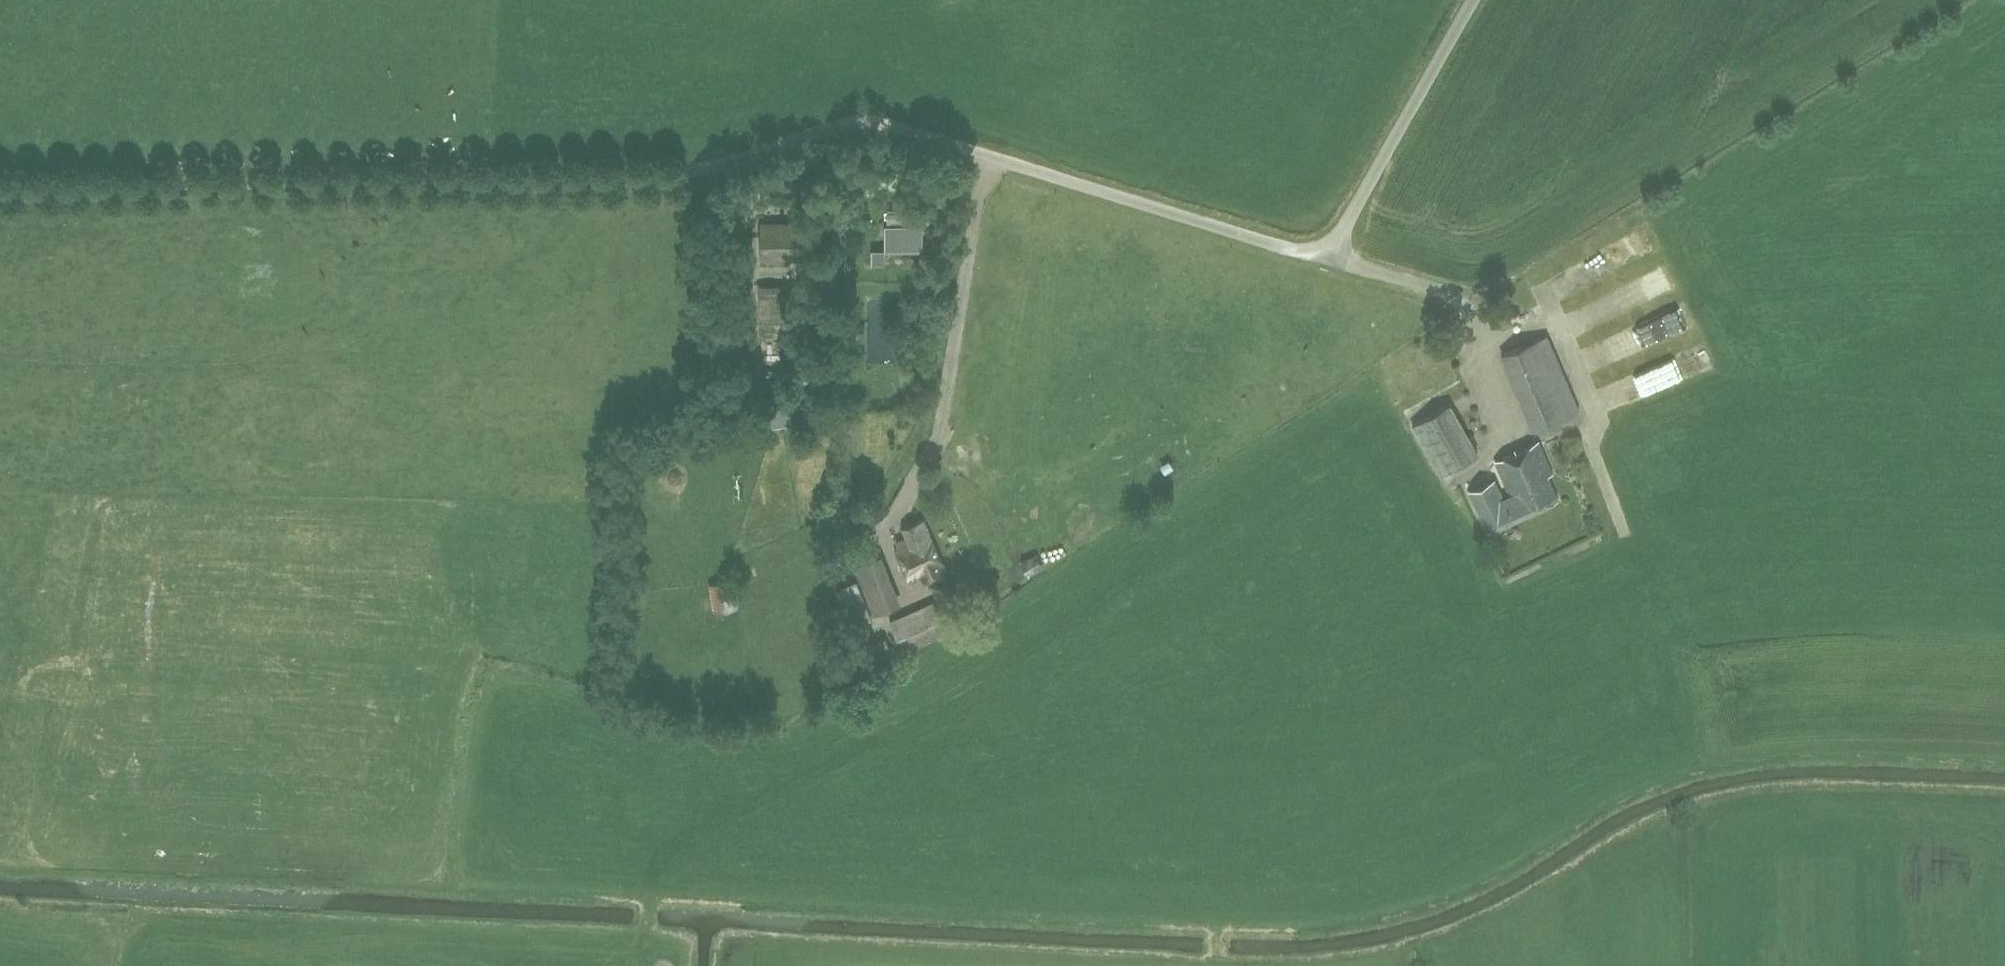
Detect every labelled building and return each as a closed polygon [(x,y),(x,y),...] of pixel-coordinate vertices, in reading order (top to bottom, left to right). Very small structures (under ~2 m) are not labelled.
[(921,223),(883,223),(883,249),(921,249),(921,223)] [(762,256),(820,256),(820,224),(762,224),(762,256)] [(870,263),(883,263),(883,249),(870,249),(870,263)] [(782,285),(759,285),(759,295),(782,295),(782,285)] [(782,331),(764,331),(764,348),(759,348),(759,363),(782,363),(782,331)] [(1579,411),(1547,335),(1502,354),(1534,430),(1579,411)] [(1632,364),(1617,368),(1622,388),(1637,384),(1632,364)] [(793,374),(792,383),(809,384),(809,374),(793,374)] [(1478,454),(1449,404),(1412,425),(1441,475),(1478,454)] [(792,423),(790,407),(758,412),(760,425),(760,428),(785,424),(792,423)] [(1553,473),(1540,441),(1495,460),(1510,495),(1504,497),(1495,478),(1469,490),(1488,530),(1559,499),(1549,475),(1553,473)] [(946,571),(923,519),(903,528),(906,536),(896,541),(899,547),(894,548),(907,578),(920,573),(924,581),(946,571)] [(852,576),(841,581),(851,604),(889,586),(869,544),(843,556),(852,576)] [(713,611),(739,607),(734,579),(709,583),(713,611)] [(947,631),(934,602),(890,621),(903,651),(947,631)] [(862,652),(878,644),(871,631),(856,639),(862,652)]
